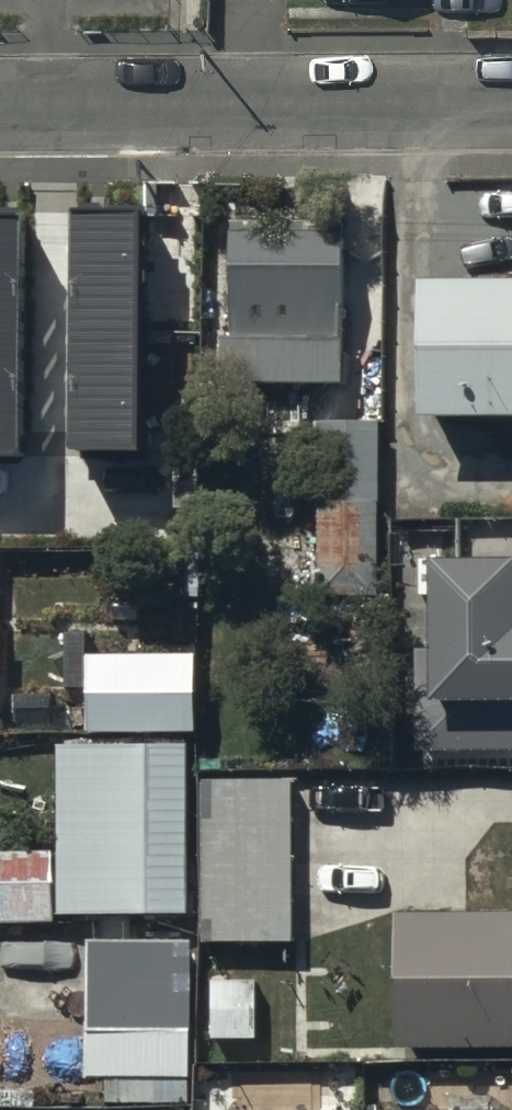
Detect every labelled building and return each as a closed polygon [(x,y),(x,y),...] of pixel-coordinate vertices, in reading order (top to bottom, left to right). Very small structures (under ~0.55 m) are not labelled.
[(473,32),(511,32),(511,0),(473,0),(473,32)] [(339,209),(223,209),(223,361),(339,361),(339,209)] [(146,210),(71,210),(71,454),(146,454),(146,210)] [(0,211),(0,455),(27,455),(28,211),(0,211)] [(413,243),(414,380),(511,380),(511,243),(413,243)] [(374,406),(311,406),(311,583),(375,583),(374,406)] [(423,523),(423,633),(413,633),(413,730),(511,730),(511,590),(508,590),(508,523),(423,523)] [(180,727),(51,728),(54,897),(182,895),(180,727)] [(289,791),(203,791),(201,953),(211,954),(211,982),(227,982),(227,954),(289,954),(289,791)] [(52,929),(52,864),(0,864),(0,929),(52,929)] [(396,893),(396,1026),(511,1026),(511,893),(396,893)] [(80,934),(3,934),(3,972),(80,972),(80,934)] [(86,950),(84,1090),(104,1090),(104,1109),(192,1109),(194,951),(86,950)] [(256,991),(213,991),(212,1048),(256,1048),(256,991)] [(217,1093),(218,1109),(502,1109),(502,1090),(217,1093)]
